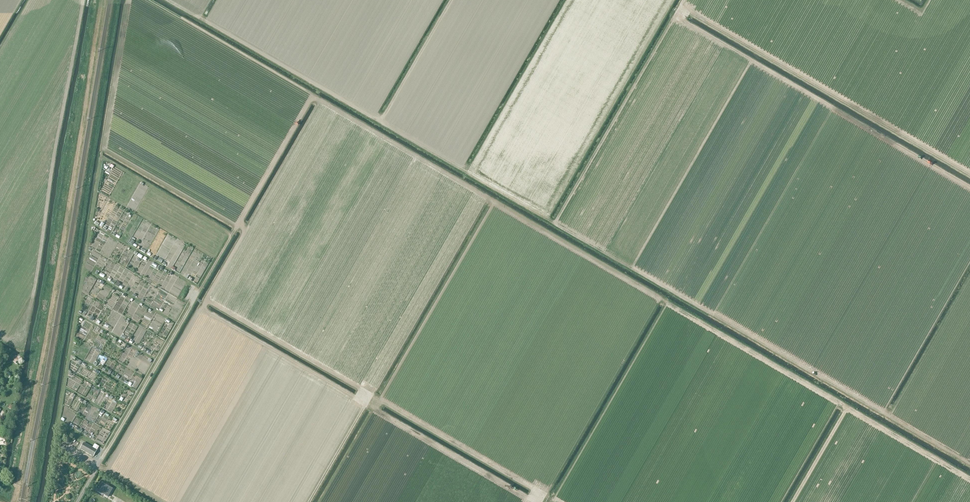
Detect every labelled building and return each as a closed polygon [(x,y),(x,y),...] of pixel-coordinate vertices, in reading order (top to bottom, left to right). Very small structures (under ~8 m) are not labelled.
[(168,242),(165,246),(171,251),(175,247),(168,242)] [(192,298),(197,286),(193,284),(188,297),(192,298)] [(16,356),(15,357),(14,359),(16,360),(14,362),(18,365),(22,359),(18,356),(17,357),(16,356)] [(94,457),(97,450),(93,448),(84,443),(80,449),(94,457)] [(102,483),(99,490),(104,493),(103,494),(108,497),(109,495),(113,489),(102,483)]
